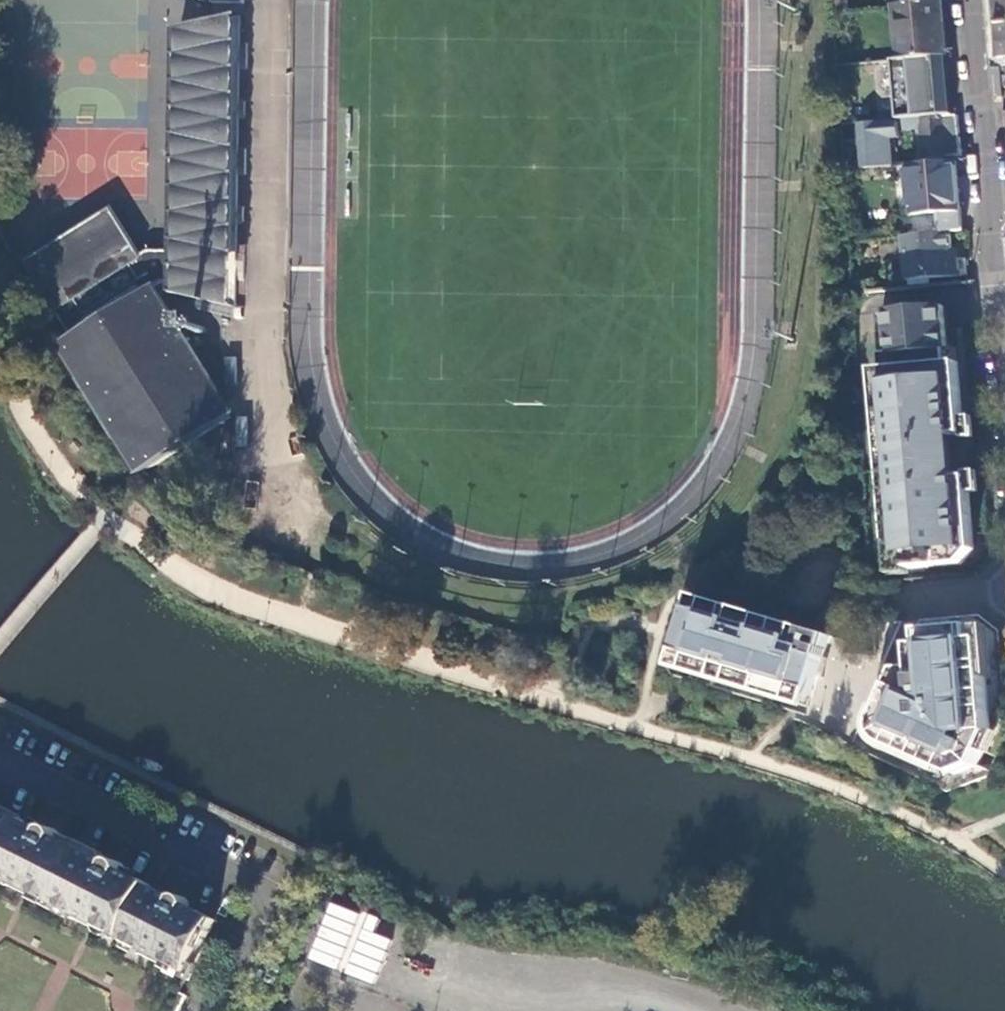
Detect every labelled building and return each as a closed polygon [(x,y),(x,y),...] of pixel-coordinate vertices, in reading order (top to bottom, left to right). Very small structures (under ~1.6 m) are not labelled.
[(833,9),(847,8),(846,0),(832,0),(833,9)] [(898,4),(902,60),(949,56),(944,0),(898,4)] [(173,293),(236,306),(241,15),(177,27),(173,293)] [(902,60),(894,60),(900,120),(905,119),(954,116),(949,56),(902,60)] [(961,136),(959,115),(954,116),(905,119),(906,130),(923,129),(926,158),(958,156),(963,155),(961,136)] [(899,120),(861,123),(864,168),(894,165),(892,137),(900,136),(899,120)] [(911,215),(913,235),(952,232),(965,230),(959,161),(911,164),(915,214),(911,215)] [(221,404),(150,290),(134,264),(142,259),(115,216),(57,252),(29,270),(74,341),(66,345),(146,473),(231,420),(221,404)] [(913,235),(901,236),(903,280),(945,277),(967,275),(966,260),(954,261),(952,232),(913,235)] [(134,264),(150,290),(161,283),(172,283),(172,252),(152,253),(142,259),(134,264)] [(966,564),(978,549),(972,477),(956,478),(955,457),(953,435),(969,434),(963,362),(953,362),(950,318),(949,306),(883,311),(903,555),(910,554),(911,569),(966,564)] [(885,571),(871,572),(872,582),(885,580),(885,571)] [(876,653),(845,649),(848,639),(831,634),(693,593),(680,602),(664,663),(673,674),(797,713),(796,716),(795,719),(948,792),(986,777),(1004,740),(1004,686),(1000,629),(980,613),(917,619),(890,679),(885,676),(879,675),(903,620),(878,622),(874,622),(876,653)] [(125,940),(124,942),(189,976),(215,924),(192,911),(192,910),(189,904),(183,900),(178,900),(177,903),(152,891),(153,889),(130,877),(132,875),(130,871),(123,867),(118,867),(116,870),(66,844),(67,842),(65,837),(57,833),(52,834),(51,836),(21,821),(19,823),(2,814),(0,810),(0,875),(125,940)] [(328,899),(305,959),(373,984),(390,940),(372,933),(378,918),(328,899)]
